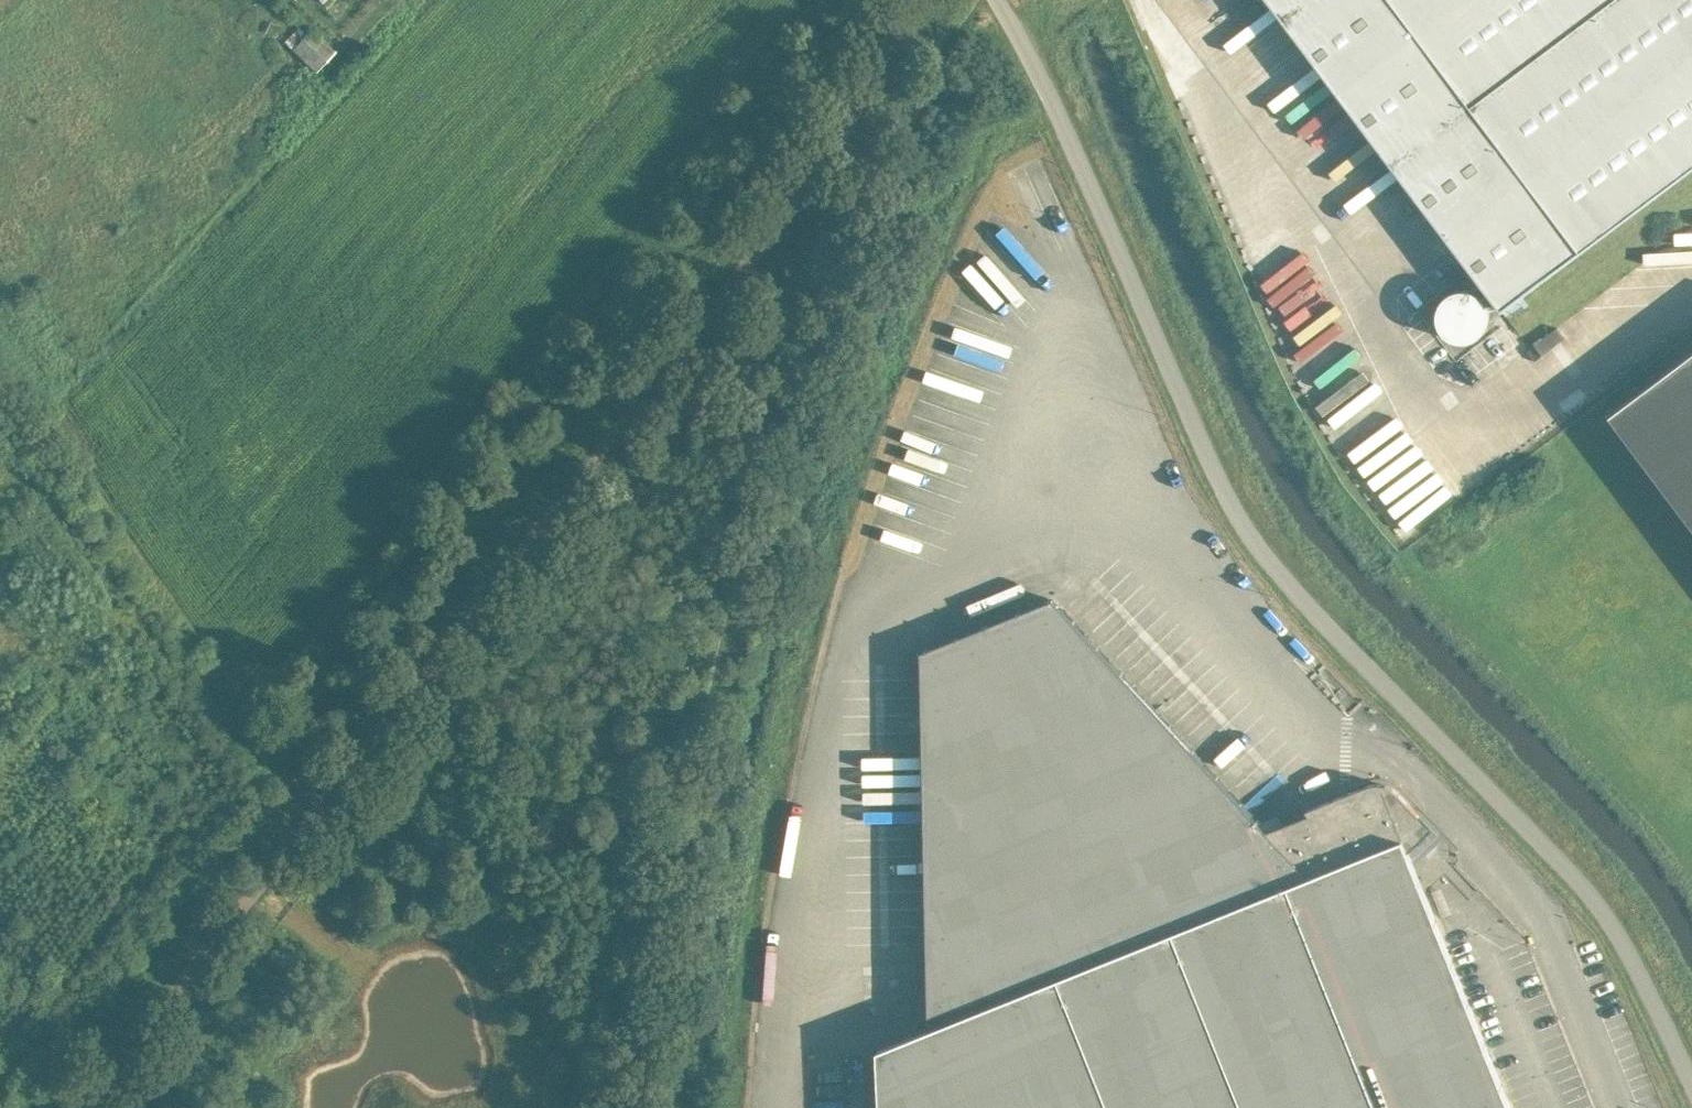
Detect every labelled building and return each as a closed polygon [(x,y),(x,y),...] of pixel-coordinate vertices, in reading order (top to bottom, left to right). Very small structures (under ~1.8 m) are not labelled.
[(1691,168),(1691,0),(1269,0),(1502,311),(1691,168)] [(288,46),(315,71),(334,50),(307,25),(288,46)] [(1441,329),(1447,335),(1455,339),(1463,340),(1472,338),(1479,334),(1484,327),(1487,319),(1487,310),(1485,302),(1479,296),(1472,291),(1464,289),(1456,290),(1448,293),(1442,298),(1438,305),(1437,313),(1438,321),(1441,329)] [(1609,414),(1691,524),(1691,352),(1609,414)] [(922,382),(876,520),(947,543),(975,462),(969,460),(977,436),(970,434),(981,402),(922,382)] [(881,1107),(1511,1107),(1408,851),(1417,842),(1419,844),(1427,836),(1425,834),(1432,827),(1420,814),(1399,792),(1396,789),(1394,788),(1392,787),(1390,785),(1387,785),(1385,784),(1382,783),(1380,783),(1377,783),(1373,783),(1368,784),(1306,809),(1307,811),(1308,810),(1309,813),(1266,830),(1053,599),(922,652),(930,1029),(878,1050),(881,1107)]
